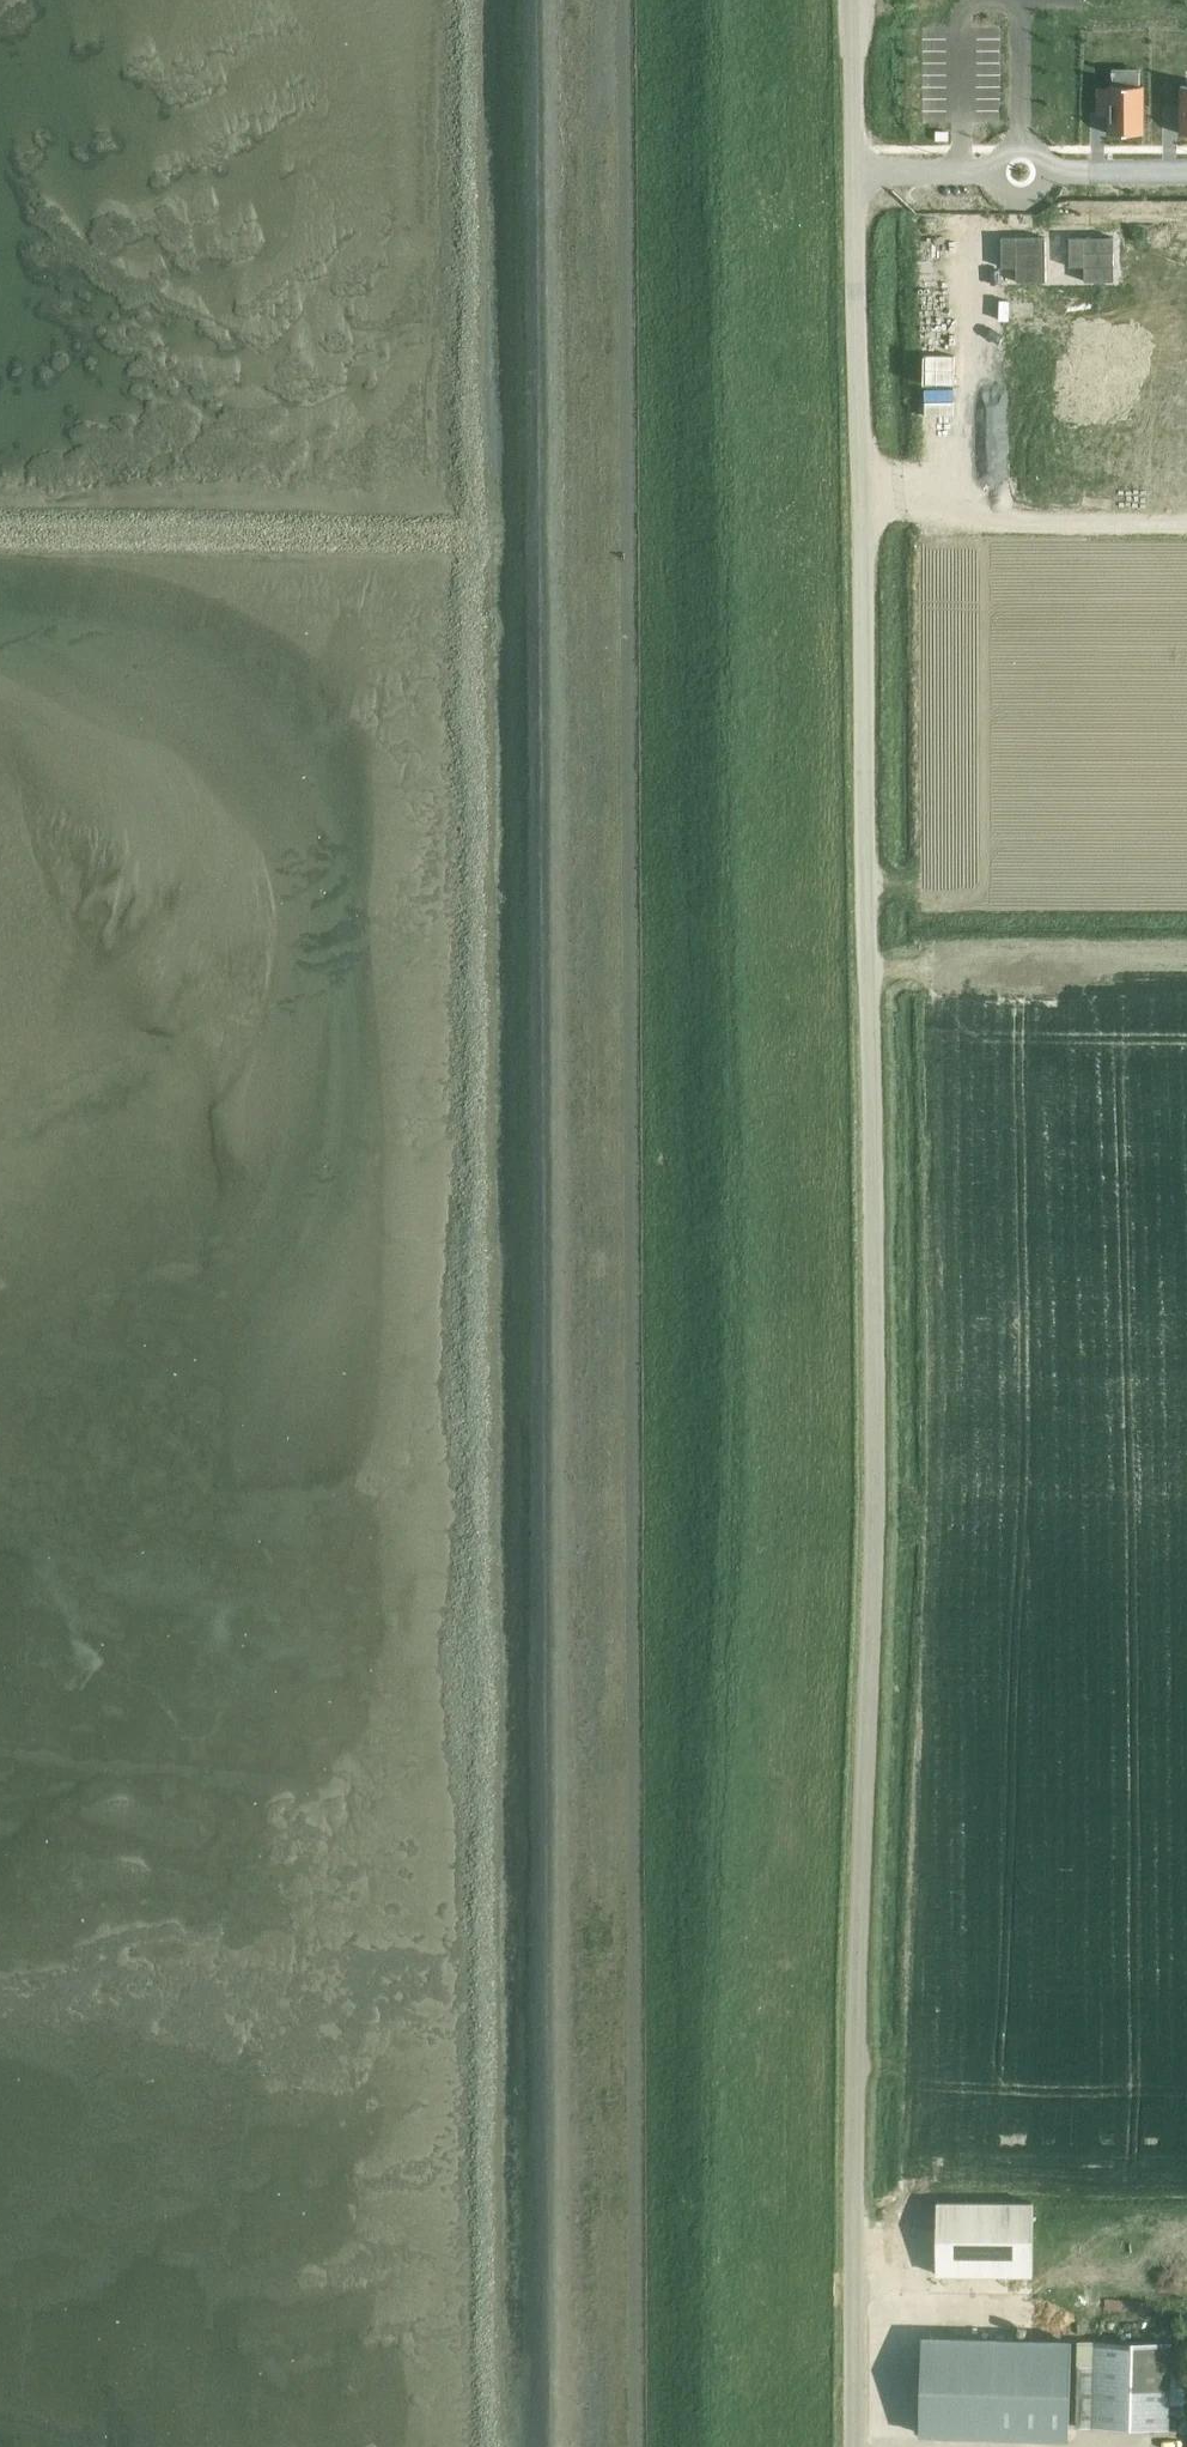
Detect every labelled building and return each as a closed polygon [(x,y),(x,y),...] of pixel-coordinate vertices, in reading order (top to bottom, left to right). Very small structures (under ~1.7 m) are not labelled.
[(1143,86),(1109,86),(1109,88),(1100,88),(1100,113),(1110,113),(1110,134),(1144,134),(1143,86)] [(938,2202),(937,2274),(1033,2275),(1034,2202),(938,2202)] [(1069,2439),(1072,2343),(927,2339),(924,2435),(1069,2439)] [(1169,2429),(1171,2343),(1095,2341),(1094,2365),(1079,2365),(1076,2426),(1169,2429)]
